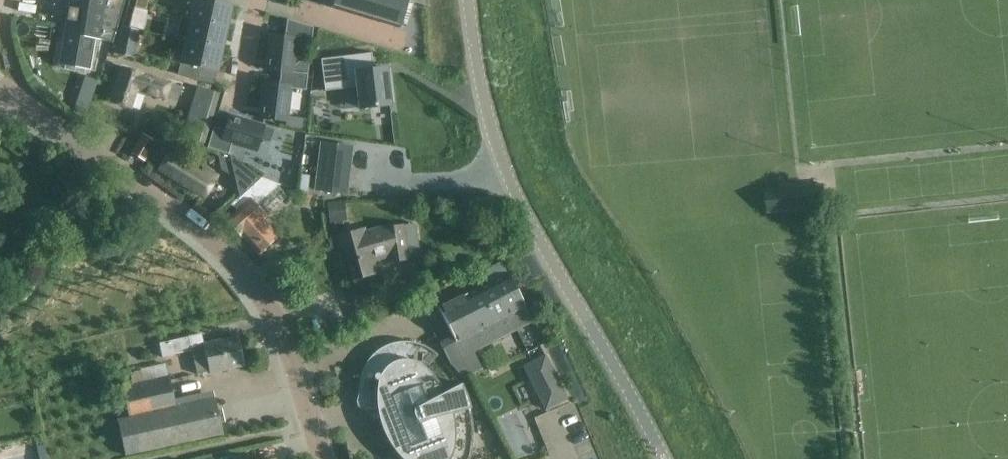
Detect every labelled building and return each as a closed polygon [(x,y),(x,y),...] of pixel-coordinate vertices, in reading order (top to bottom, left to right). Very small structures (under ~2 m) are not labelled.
[(62,63),(87,67),(93,36),(98,37),(111,41),(112,41),(125,0),(72,0),(62,63)] [(186,19),(226,28),(231,5),(216,2),(207,0),(190,0),(186,19)] [(333,9),(395,27),(395,28),(404,31),(412,2),(407,0),(335,0),(333,8),(333,9)] [(144,10),(135,8),(133,18),(142,19),(144,10)] [(179,18),(174,41),(181,42),(221,51),(226,28),(186,19),(179,18)] [(269,33),(264,71),(280,73),(281,70),(295,72),(296,63),(298,41),(311,42),(312,42),(313,27),(292,20),(287,19),(285,35),(269,33)] [(121,26),(115,54),(134,58),(140,30),(121,26)] [(181,42),(176,65),(216,74),(221,51),(181,42)] [(321,59),(324,90),(358,86),(361,108),(390,104),(386,68),(357,71),(355,55),(321,59)] [(315,61),(306,60),(304,69),(313,71),(315,61)] [(129,61),(128,66),(181,81),(183,76),(129,61)] [(111,102),(130,108),(137,90),(165,99),(166,97),(177,101),(182,87),(171,83),(171,82),(122,66),(111,102)] [(263,81),(258,119),(288,122),(292,88),(306,90),(308,73),(295,72),(281,70),(280,73),(279,83),(263,81)] [(218,94),(196,88),(182,139),(204,146),(218,94)] [(78,96),(73,110),(85,115),(90,100),(78,96)] [(214,126),(207,148),(228,154),(231,145),(257,153),(261,140),(265,126),(266,124),(229,113),(224,130),(214,126)] [(305,118),(295,116),(294,126),(303,127),(305,118)] [(166,121),(155,128),(164,141),(174,134),(166,121)] [(131,153),(144,161),(155,141),(143,134),(131,153)] [(311,143),(311,193),(343,193),(343,143),(311,143)] [(217,152),(222,170),(233,177),(236,196),(260,176),(229,155),(217,152)] [(202,166),(198,171),(168,153),(158,169),(204,197),(218,176),(202,166)] [(233,202),(239,208),(226,220),(257,254),(277,236),(261,218),(265,215),(256,205),(279,183),(260,176),(236,196),(237,198),(233,202)] [(824,184),(766,190),(768,212),(826,206),(824,184)] [(340,200),(324,202),(325,207),(327,221),(343,218),(340,200)] [(335,237),(335,238),(338,237),(345,262),(342,263),(347,280),(376,272),(372,258),(388,254),(389,261),(408,258),(402,225),(365,234),(364,229),(335,237)] [(501,262),(485,270),(491,281),(497,291),(492,294),(497,304),(503,301),(513,324),(516,331),(533,322),(524,306),(525,306),(508,272),(507,273),(501,262)] [(491,281),(439,307),(456,341),(478,330),(482,340),(513,324),(503,301),(497,304),(492,294),(497,291),(491,281)] [(188,336),(159,343),(162,357),(192,350),(197,373),(209,371),(210,373),(243,365),(236,336),(203,343),(203,344),(191,347),(188,336)] [(402,458),(469,458),(470,456),(472,449),(473,432),(472,415),(467,399),(460,383),(445,392),(439,383),(433,375),(425,368),(438,355),(432,350),(426,346),(419,343),(411,341),(403,341),(396,342),(388,344),(381,347),(375,351),(370,357),(365,363),(362,369),(360,374),(359,381),(358,387),(359,387),(365,394),(360,397),(367,408),(374,403),(377,407),(380,421),(385,435),(393,448),(402,458)] [(545,354),(523,365),(545,410),(568,399),(545,354)] [(169,374),(121,385),(128,417),(117,420),(125,455),(223,433),(215,398),(176,407),(169,374)] [(120,402),(112,404),(114,413),(122,412),(120,402)] [(39,458),(47,458),(44,445),(37,447),(39,458)]
